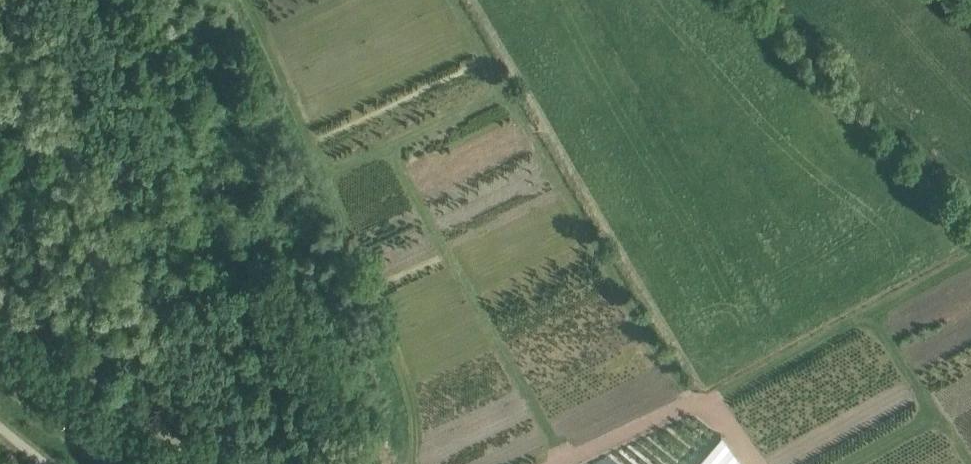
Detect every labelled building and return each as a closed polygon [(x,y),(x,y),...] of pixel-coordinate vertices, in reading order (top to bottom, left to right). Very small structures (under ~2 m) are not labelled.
[(698,463),(742,463),(722,436),(698,463)]
